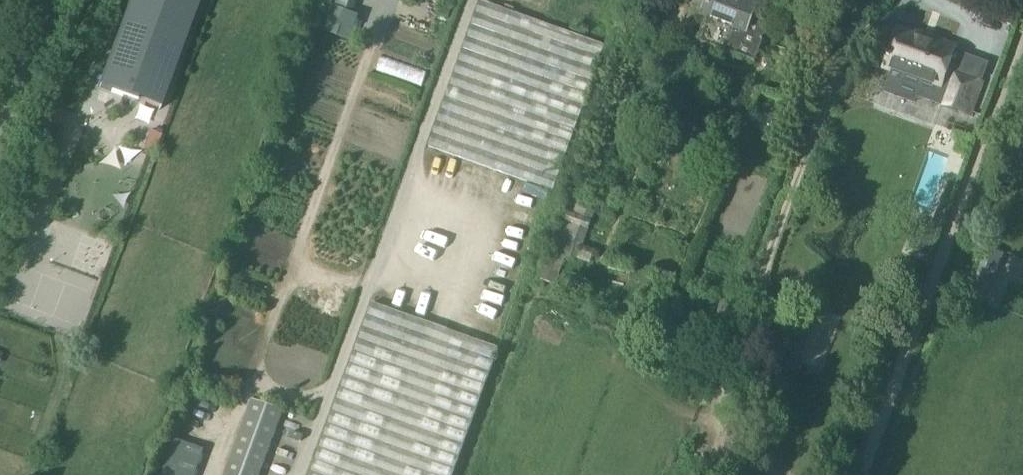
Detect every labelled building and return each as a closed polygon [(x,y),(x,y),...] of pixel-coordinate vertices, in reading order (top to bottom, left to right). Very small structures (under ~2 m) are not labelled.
[(160,110),(200,0),(130,0),(98,87),(137,102),(139,96),(161,104),(158,110),(160,110)] [(716,57),(719,49),(755,63),(769,25),(753,19),(758,6),(741,0),(707,0),(700,17),(705,19),(702,26),(697,38),(702,39),(701,42),(703,43),(700,50),(716,57)] [(480,2),(428,147),(553,192),(605,46),(480,2)] [(927,95),(943,101),(941,107),(969,117),(981,84),(954,74),(952,78),(945,76),(955,47),(917,33),(916,38),(898,32),(884,70),(930,86),(927,95)] [(577,186),(557,243),(583,251),(601,193),(577,186)] [(985,249),(970,293),(987,299),(1003,255),(985,249)] [(499,349),(372,304),(309,474),(453,474),(499,349)] [(224,474),(260,474),(283,412),(251,400),(224,474)] [(162,474),(196,474),(204,452),(173,441),(162,474)]
